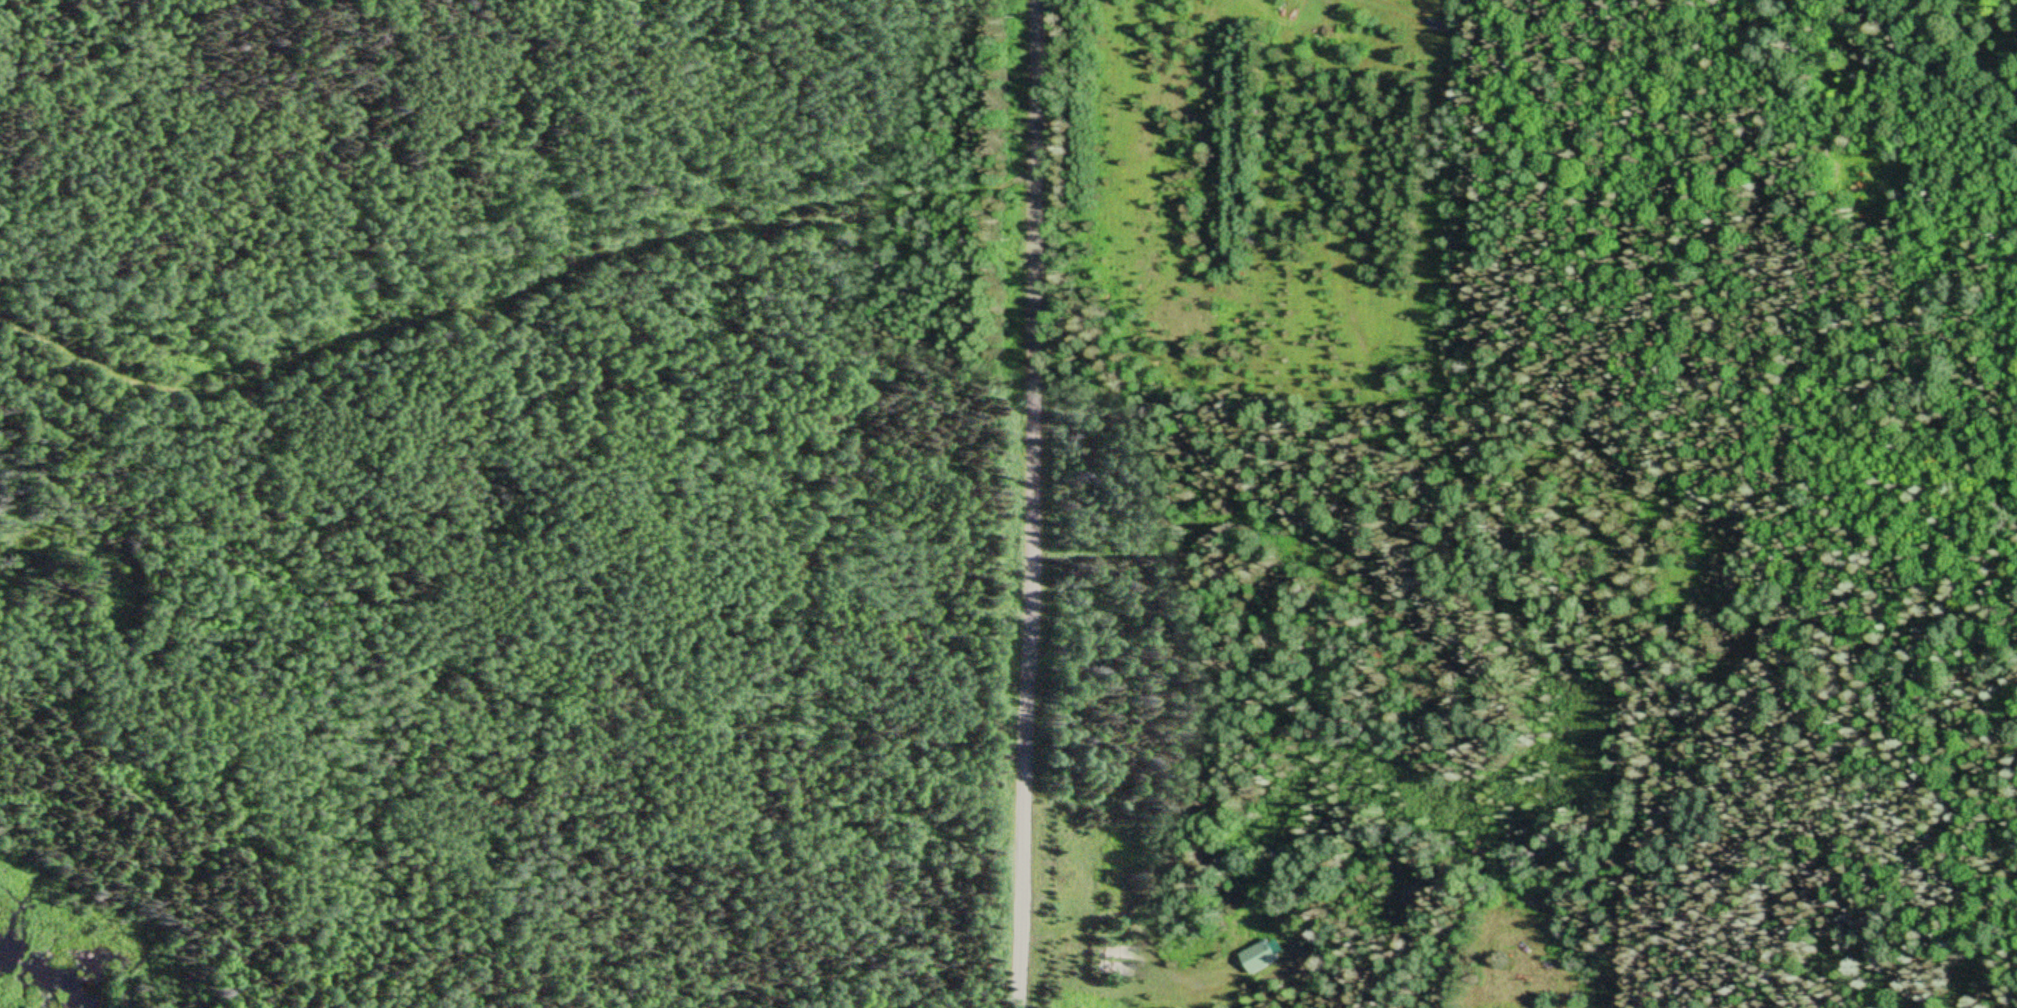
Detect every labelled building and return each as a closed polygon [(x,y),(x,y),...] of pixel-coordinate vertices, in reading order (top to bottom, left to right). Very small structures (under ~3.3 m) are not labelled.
[(1286,959),(1274,939),(1246,955),(1257,975),(1286,959)]
